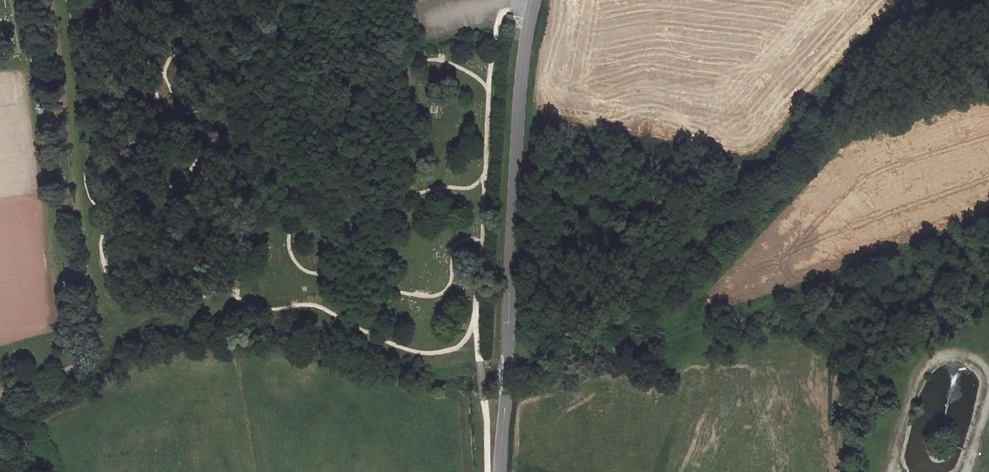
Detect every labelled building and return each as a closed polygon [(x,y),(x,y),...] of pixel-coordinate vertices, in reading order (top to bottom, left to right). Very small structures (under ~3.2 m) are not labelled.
[(515,16),(508,15),(506,24),(513,25),(515,16)]
